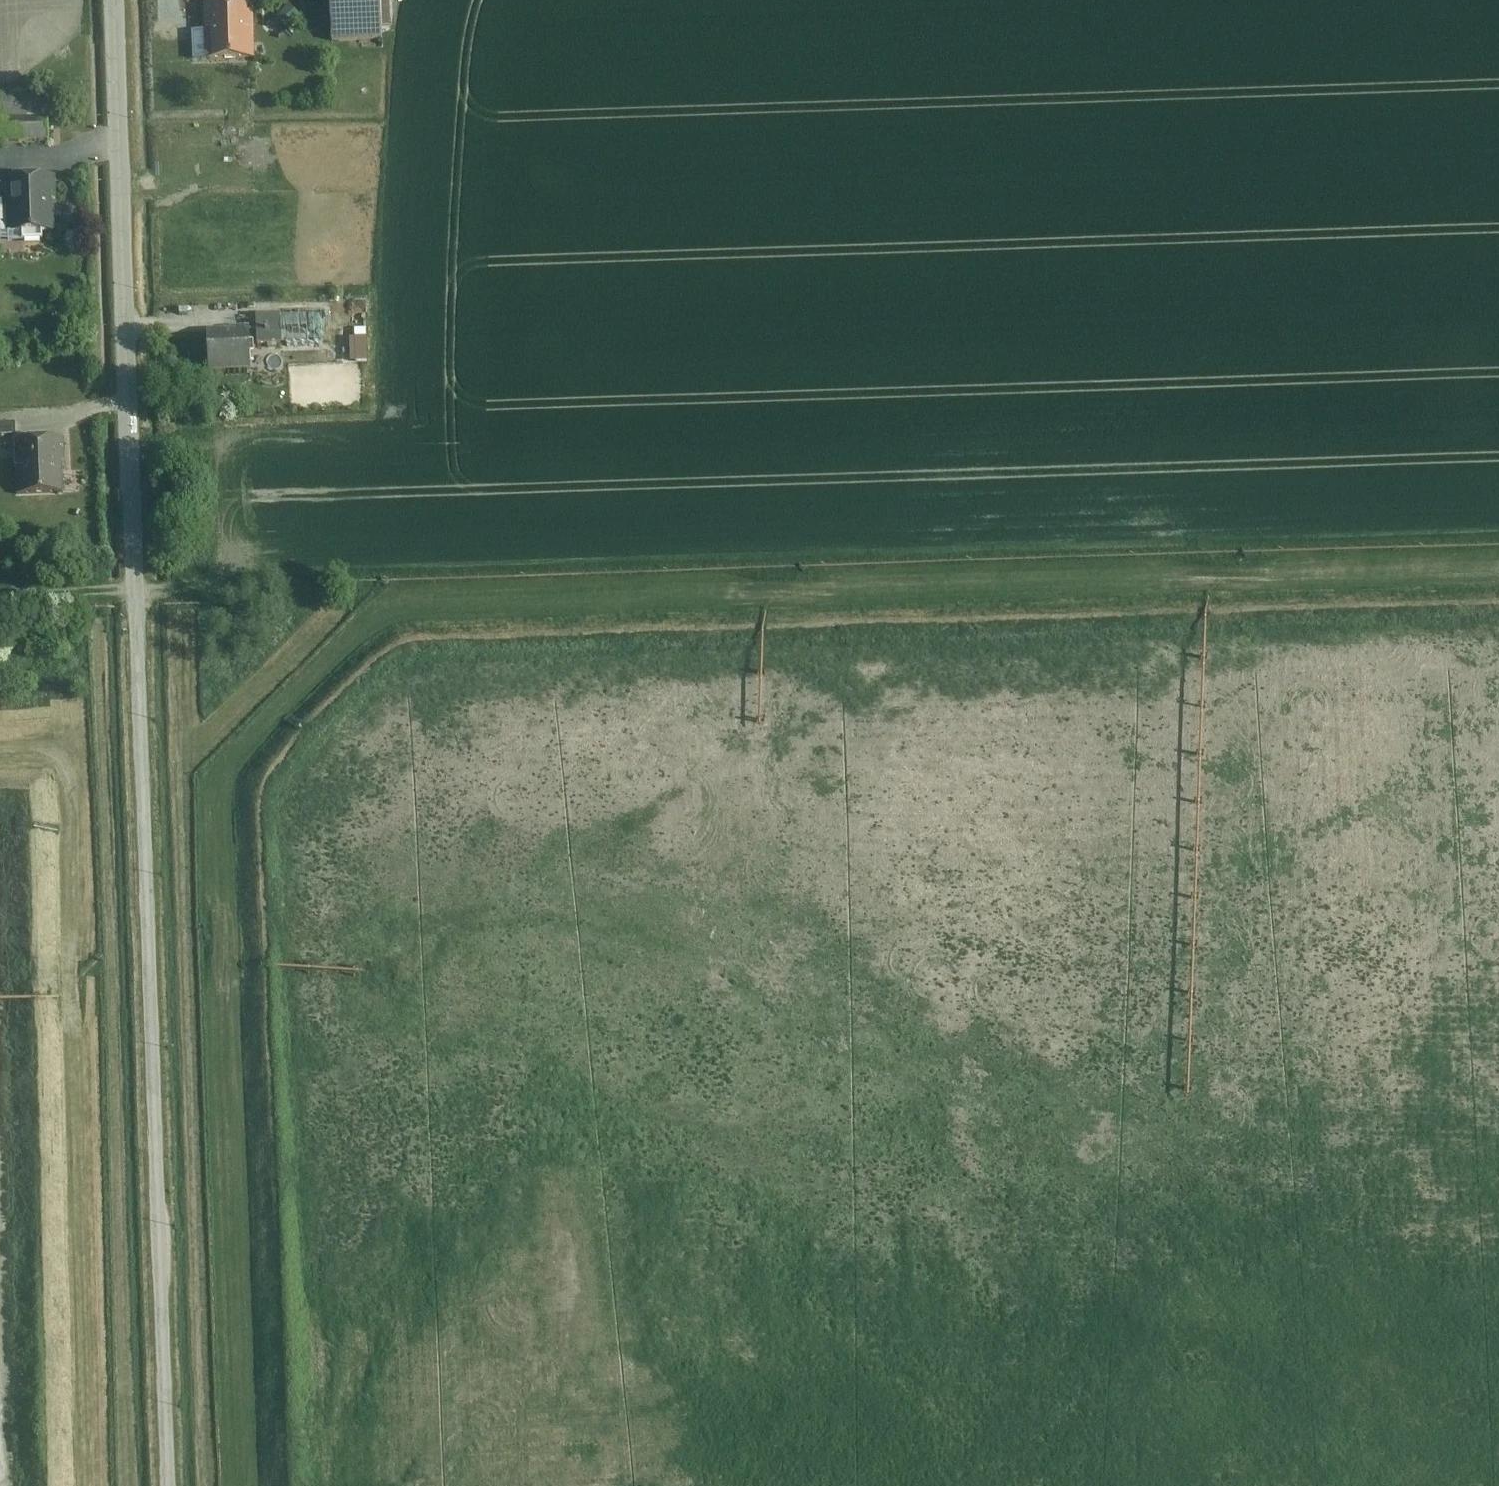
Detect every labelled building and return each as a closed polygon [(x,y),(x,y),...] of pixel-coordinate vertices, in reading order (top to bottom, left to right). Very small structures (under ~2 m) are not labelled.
[(334,40),(379,37),(378,0),(333,0),(334,40)] [(205,6),(207,59),(251,58),(249,5),(205,6)] [(44,141),(43,102),(0,102),(0,142),(44,141)] [(51,231),(50,178),(8,179),(9,232),(51,231)] [(336,310),(310,312),(312,337),(338,336),(336,310)] [(280,318),(258,318),(259,345),(280,345),(280,318)] [(249,331),(204,333),(205,373),(251,372),(249,331)] [(14,423),(0,424),(0,437),(15,437),(14,423)] [(19,491),(61,492),(61,442),(19,441),(19,491)]
